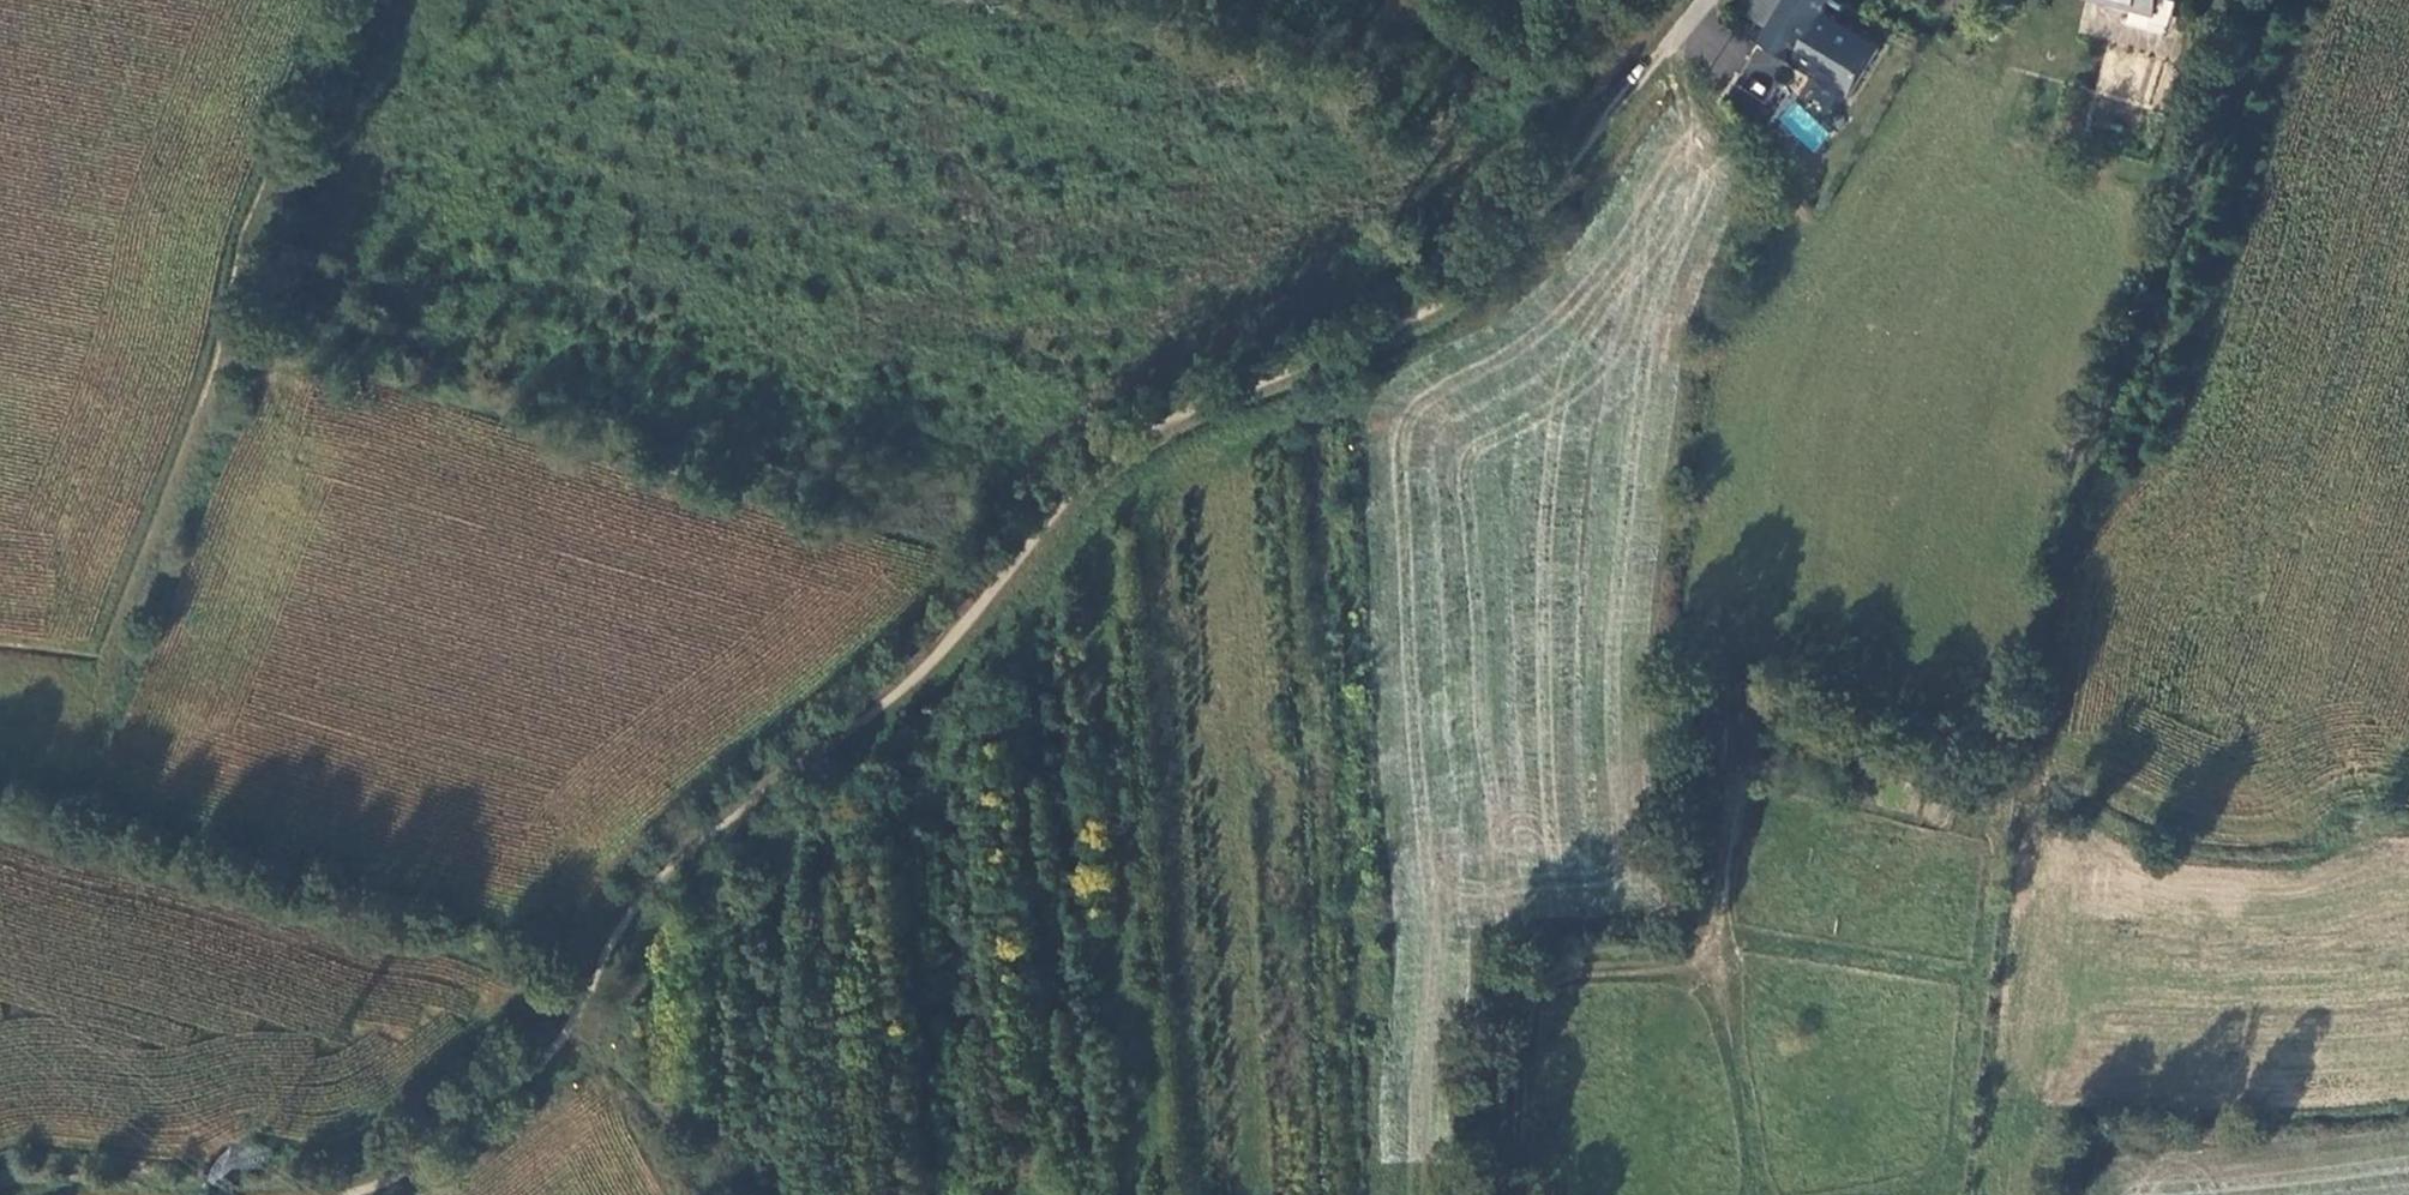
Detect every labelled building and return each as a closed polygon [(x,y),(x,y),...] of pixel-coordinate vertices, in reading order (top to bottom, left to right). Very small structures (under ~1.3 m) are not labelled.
[(1742,6),(1770,25),(1788,0),(1748,0),(1742,6)] [(1770,25),(1760,40),(1791,61),(1792,59),(1822,14),(1831,0),(1788,0),(1770,25)] [(2160,16),(2164,0),(2101,0),(2160,16)] [(1877,49),(1822,14),(1792,59),(1847,95),(1877,49)] [(1812,152),(1830,134),(1795,100),(1778,118),(1812,152)]
